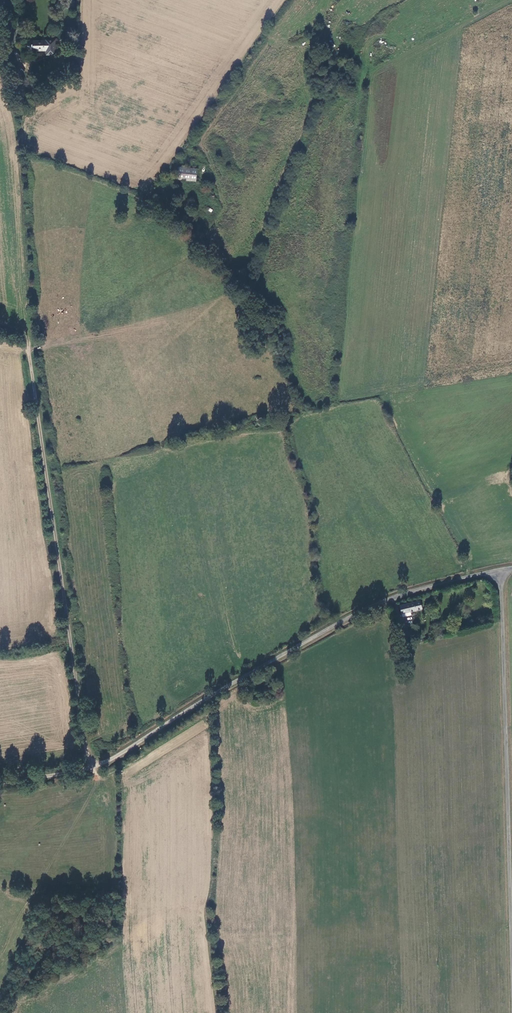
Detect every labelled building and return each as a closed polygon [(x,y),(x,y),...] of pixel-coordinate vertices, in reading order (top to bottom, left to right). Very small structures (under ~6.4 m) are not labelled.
[(49,51),(49,55),(58,55),(57,41),(49,41),(49,42),(35,42),(31,47),(34,51),(49,51)] [(12,72),(17,78),(25,71),(20,65),(12,72)] [(197,168),(177,166),(176,178),(195,180),(197,168)] [(422,605),(424,604),(423,600),(403,603),(405,612),(413,610),(423,608),(422,605)] [(417,638),(415,629),(408,630),(410,640),(417,638)]
